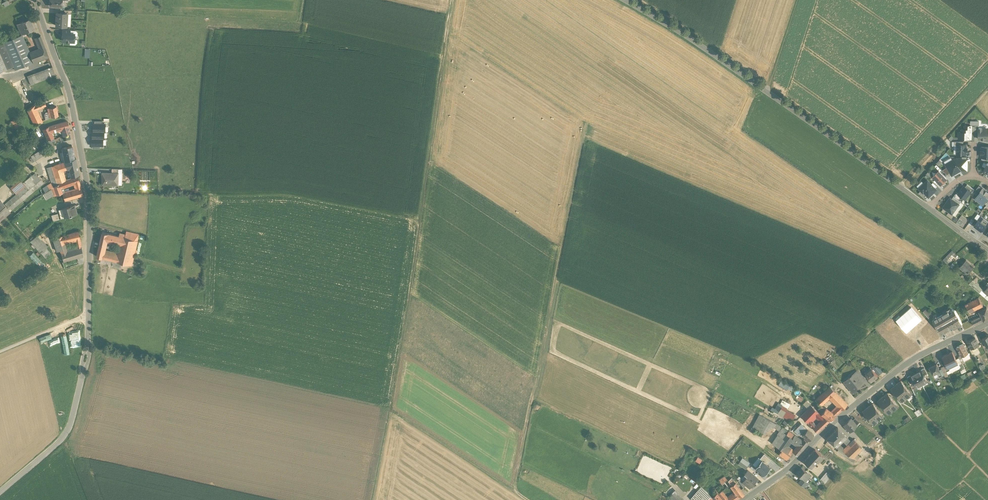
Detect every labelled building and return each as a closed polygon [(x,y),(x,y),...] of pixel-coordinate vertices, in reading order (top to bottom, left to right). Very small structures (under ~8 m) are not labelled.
[(64,13),(56,13),(56,26),(63,26),(67,26),(68,14),(68,13),(64,13)] [(30,20),(18,25),(22,34),(34,29),(30,20)] [(70,34),(63,33),(63,37),(62,37),(62,41),(74,42),(74,33),(70,33),(70,34)] [(0,45),(0,54),(7,70),(13,67),(15,71),(33,63),(30,54),(25,43),(23,36),(0,45)] [(45,47),(40,36),(36,38),(41,49),(45,47)] [(41,49),(30,54),(33,63),(48,57),(45,47),(41,49)] [(53,68),(28,78),(30,85),(50,78),(49,75),(54,72),(53,68)] [(44,101),(34,106),(37,110),(46,106),(44,101)] [(34,106),(27,110),(35,126),(42,122),(37,110),(34,106)] [(56,107),(49,108),(50,112),(51,117),(51,118),(58,116),(56,107)] [(18,131),(23,128),(19,122),(15,125),(18,131)] [(67,122),(61,123),(55,125),(57,131),(63,129),(68,127),(67,122)] [(95,124),(94,124),(94,131),(93,131),(92,138),(91,138),(91,146),(92,146),(100,146),(103,146),(103,139),(104,139),(104,132),(105,132),(105,124),(102,124),(95,124)] [(958,139),(971,139),(971,132),(971,126),(965,126),(965,129),(961,129),(961,132),(959,132),(958,139)] [(49,128),(43,130),(49,143),(55,141),(51,133),(49,128)] [(986,130),(982,130),(982,128),(979,128),(979,132),(978,139),(984,139),(984,141),(987,141),(987,138),(987,131),(986,130)] [(963,145),(957,145),(957,154),(967,154),(967,145),(963,145)] [(72,146),(62,148),(64,162),(74,159),(72,146)] [(43,149),(31,156),(34,162),(46,154),(43,149)] [(74,159),(64,162),(66,169),(69,168),(71,178),(78,175),(75,159),(74,159)] [(967,160),(954,159),(945,164),(952,175),(961,170),(967,170),(967,160)] [(60,163),(52,166),(57,184),(57,183),(59,183),(61,182),(59,175),(63,173),(63,170),(60,163)] [(52,166),(47,168),(53,187),(58,185),(57,183),(57,184),(52,166)] [(947,167),(942,170),(949,176),(952,175),(947,167)] [(150,171),(141,171),(140,180),(150,180),(150,171)] [(933,177),(941,185),(947,180),(939,171),(933,177)] [(35,173),(23,183),(26,186),(16,194),(4,205),(10,212),(43,183),(35,173)] [(112,173),(102,173),(102,185),(118,185),(118,173),(112,173)] [(77,176),(65,181),(67,186),(75,183),(79,181),(79,180),(77,176)] [(23,183),(19,179),(10,187),(16,194),(26,186),(23,183)] [(929,197),(936,190),(927,180),(919,188),(921,190),(928,196),(929,197)] [(79,181),(75,183),(77,189),(63,193),(62,193),(65,200),(64,200),(65,200),(83,195),(79,181)] [(41,190),(43,193),(53,187),(52,184),(41,190)] [(59,185),(52,188),(55,196),(63,194),(62,193),(60,188),(59,185)] [(965,199),(971,191),(965,187),(964,186),(958,194),(965,199)] [(978,195),(983,189),(979,186),(974,192),(978,195)] [(55,196),(52,188),(43,193),(47,200),(55,196)] [(983,189),(978,195),(975,199),(983,204),(984,203),(987,197),(987,192),(983,189)] [(925,199),(928,196),(921,190),(919,193),(925,199)] [(952,214),(959,204),(952,199),(950,198),(943,208),(952,214)] [(10,212),(4,205),(0,200),(0,220),(10,212)] [(74,205),(62,209),(65,217),(77,214),(74,205)] [(980,222),(978,220),(977,221),(976,222),(974,225),(981,230),(985,225),(980,222)] [(64,235),(62,236),(64,241),(74,239),(74,240),(75,239),(79,238),(78,231),(77,231),(64,235)] [(139,234),(127,231),(126,234),(125,238),(137,240),(139,234)] [(108,234),(102,232),(99,244),(105,246),(106,241),(108,234)] [(117,236),(108,234),(106,241),(115,243),(117,236)] [(48,246),(38,235),(30,241),(40,253),(46,247),(48,246)] [(61,236),(56,237),(60,250),(61,252),(67,251),(66,248),(64,241),(62,236),(61,236)] [(118,236),(117,236),(115,243),(122,244),(123,237),(118,236)] [(125,238),(123,237),(122,244),(119,257),(117,262),(132,265),(134,256),(137,254),(137,252),(136,249),(138,241),(137,240),(125,238)] [(105,246),(99,244),(97,257),(102,258),(103,253),(105,246)] [(67,251),(61,252),(63,261),(76,257),(83,255),(81,246),(77,247),(67,251)] [(50,253),(46,247),(40,253),(45,258),(50,253)] [(38,267),(42,264),(31,249),(27,252),(38,267)] [(957,254),(953,250),(943,259),(947,263),(957,254)] [(105,254),(103,253),(102,258),(117,262),(119,257),(107,254),(105,254)] [(76,257),(63,261),(62,261),(64,269),(78,264),(76,257)] [(973,267),(966,260),(960,266),(967,274),(973,267)] [(983,289),(976,284),(973,287),(980,292),(983,289)] [(979,297),(965,304),(969,311),(970,311),(971,311),(977,308),(983,305),(979,297)] [(979,311),(981,315),(984,320),(987,318),(987,310),(987,307),(984,308),(979,311)] [(952,308),(933,319),(937,327),(938,326),(942,333),(950,329),(952,329),(962,324),(959,317),(955,309),(952,308)] [(933,316),(927,310),(924,312),(930,319),(933,316)] [(980,317),(972,321),(974,325),(984,320),(981,315),(980,316),(980,317)] [(926,325),(919,318),(915,321),(918,324),(916,325),(920,330),(926,325)] [(913,323),(910,326),(900,334),(907,341),(908,341),(920,330),(916,325),(918,324),(915,321),(913,323)] [(939,339),(929,328),(922,333),(928,339),(924,342),(927,346),(939,339)] [(979,345),(975,338),(967,341),(971,349),(979,345)] [(908,341),(907,341),(901,349),(911,355),(927,346),(924,342),(916,346),(908,341)] [(968,353),(963,344),(957,347),(961,355),(964,354),(965,355),(968,353)] [(958,363),(952,352),(943,356),(946,364),(948,368),(958,363)] [(958,363),(948,368),(949,370),(947,371),(948,374),(961,368),(959,365),(958,363)] [(937,364),(929,368),(933,375),(937,373),(940,371),(937,364)] [(878,376),(872,369),(866,374),(871,381),(878,376)] [(923,374),(921,370),(916,373),(922,384),(927,381),(925,378),(925,376),(925,375),(923,374)] [(866,379),(860,372),(857,374),(863,381),(866,379)] [(857,374),(856,373),(850,378),(850,377),(844,382),(851,391),(859,385),(859,386),(864,382),(863,381),(857,374)] [(911,376),(910,376),(912,380),(912,382),(913,383),(915,384),(917,387),(922,384),(916,373),(911,376)] [(911,393),(901,381),(896,384),(906,397),(911,393)] [(906,397),(896,384),(891,388),(901,401),(906,397)] [(830,386),(815,400),(820,405),(818,408),(821,411),(824,407),(821,405),(829,397),(835,392),(830,386)] [(835,392),(829,397),(838,406),(835,408),(839,412),(847,404),(835,392)] [(898,406),(888,393),(883,397),(893,409),(898,406)] [(893,409),(883,397),(878,400),(888,413),(893,409)] [(883,416),(873,403),(868,407),(878,420),(883,416)] [(811,405),(801,416),(808,423),(811,419),(816,415),(818,412),(811,405)] [(831,412),(824,407),(821,411),(820,412),(830,420),(839,412),(835,408),(831,412)] [(878,420),(868,407),(863,411),(873,423),(878,420)] [(794,416),(781,408),(778,413),(792,421),(794,416)] [(829,421),(818,412),(816,415),(821,419),(821,420),(826,423),(829,421)] [(773,422),(759,414),(752,427),(763,434),(766,430),(767,431),(770,426),(773,422)] [(816,424),(811,419),(808,423),(817,432),(826,423),(821,420),(816,424)] [(852,420),(850,419),(844,425),(850,431),(856,425),(852,420)] [(798,426),(794,431),(799,436),(801,433),(800,432),(802,430),(798,426)] [(788,431),(783,427),(780,431),(772,443),(777,447),(788,431)] [(847,437),(837,427),(831,433),(838,441),(841,438),(843,441),(847,437)] [(802,434),(802,435),(808,441),(814,435),(807,429),(802,434)] [(794,435),(788,431),(777,447),(781,450),(783,451),(785,448),(790,440),(794,435)] [(838,441),(831,433),(826,438),(834,445),(837,442),(838,441)] [(794,435),(790,440),(798,446),(793,452),(795,454),(797,455),(800,451),(807,441),(804,439),(803,440),(794,435)] [(851,442),(847,437),(843,441),(847,445),(848,445),(851,442)] [(846,450),(844,452),(852,457),(857,453),(862,448),(856,441),(853,443),(850,446),(846,450)] [(840,445),(837,442),(834,445),(838,448),(844,452),(846,450),(840,445)] [(792,452),(785,448),(783,451),(789,456),(792,452)] [(844,452),(838,448),(837,451),(854,462),(856,459),(852,457),(844,452)] [(823,456),(815,449),(810,455),(817,461),(818,462),(823,456)] [(783,451),(781,450),(779,453),(787,459),(789,457),(789,456),(783,451)] [(762,460),(767,465),(771,460),(764,454),(760,459),(762,460)] [(810,455),(810,454),(808,456),(809,457),(804,462),(811,468),(817,461),(810,455)] [(755,468),(764,475),(770,467),(767,465),(762,460),(755,468)] [(807,472),(801,467),(796,474),(802,478),(804,476),(807,472)] [(757,478),(748,470),(745,474),(747,476),(744,480),(743,482),(746,485),(750,487),(757,478)] [(826,472),(820,479),(825,484),(831,476),(826,472)] [(746,485),(743,482),(744,480),(740,478),(738,481),(743,488),(746,485)] [(727,479),(714,488),(718,493),(722,491),(731,485),(729,483),(727,479)] [(744,494),(736,482),(731,485),(736,492),(740,497),(744,494)] [(690,498),(692,499),(701,499),(707,493),(708,492),(701,486),(698,490),(690,498)] [(681,497),(682,496),(675,489),(674,491),(668,497),(670,499),(674,496),(678,499),(684,499),(681,497)] [(722,491),(718,493),(724,499),(725,499),(728,498),(724,494),(722,491)]
